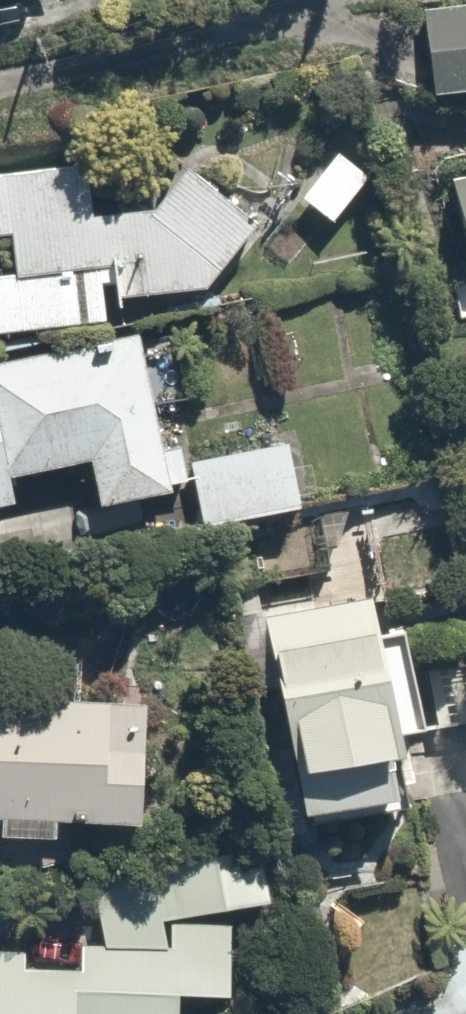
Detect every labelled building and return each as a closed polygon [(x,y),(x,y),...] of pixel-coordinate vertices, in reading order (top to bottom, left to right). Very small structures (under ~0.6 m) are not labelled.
[(425,90),(465,84),(465,0),(412,0),(425,90)] [(332,138),(289,188),(321,216),(365,165),(332,138)] [(107,204),(76,205),(76,162),(0,163),(0,227),(3,227),(3,260),(0,260),(0,316),(123,314),(213,297),(212,292),(268,221),(179,150),(141,198),(107,204)] [(445,180),(465,248),(465,174),(445,180)] [(123,317),(0,344),(0,489),(7,487),(2,464),(75,448),(85,495),(173,475),(165,437),(150,440),(123,317)] [(179,449),(192,520),(296,501),(283,430),(179,449)] [(358,624),(352,589),(253,605),(289,818),(387,802),(374,721),(412,715),(396,618),(358,624)] [(49,832),(52,802),(127,808),(135,697),(0,686),(0,829),(49,832)] [(175,999),(218,1002),(223,908),(223,907),(266,885),(240,834),(143,884),(88,881),(85,936),(56,934),(55,956),(0,953),(0,1013),(174,1013),(175,999)]
